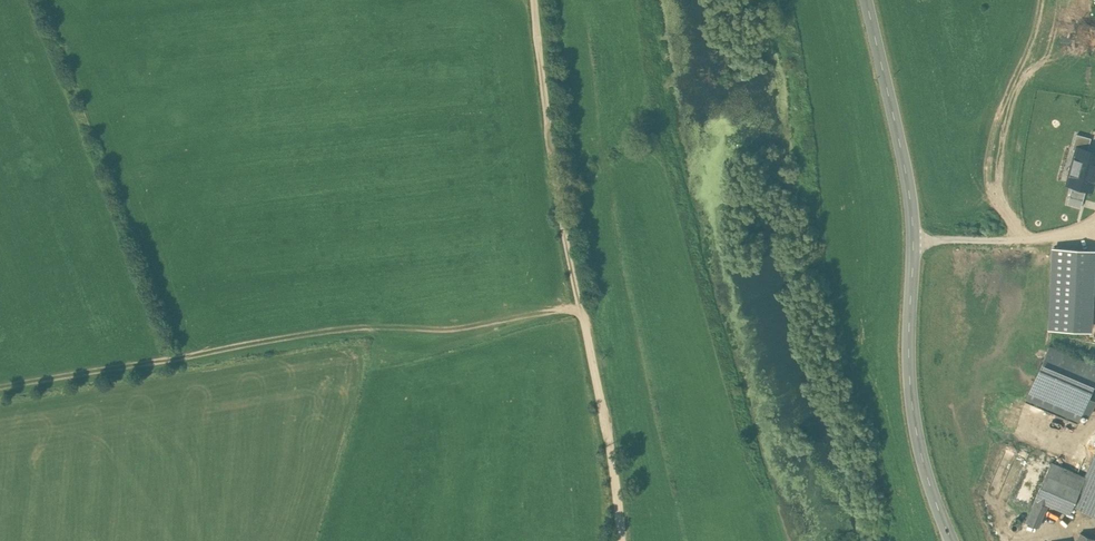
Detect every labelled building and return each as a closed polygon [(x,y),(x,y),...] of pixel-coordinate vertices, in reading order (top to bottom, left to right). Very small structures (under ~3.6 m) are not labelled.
[(1086,24),(1087,11),(1075,10),(1074,23),(1086,24)] [(1092,189),(1094,178),(1094,155),(1077,150),(1068,183),(1073,184),(1086,188),(1092,189)] [(1086,188),(1073,184),(1068,204),(1081,207),(1086,188)] [(998,224),(986,223),(985,232),(997,233),(998,224)] [(1049,328),(1090,330),(1094,251),(1053,249),(1049,328)] [(1030,392),(1082,414),(1094,383),(1094,366),(1049,347),(1030,392)] [(1084,477),(1072,506),(1094,516),(1094,451),(1084,477)] [(1031,510),(1026,522),(1038,528),(1049,504),(1069,512),(1072,506),(1084,477),(1052,463),(1031,510)]
